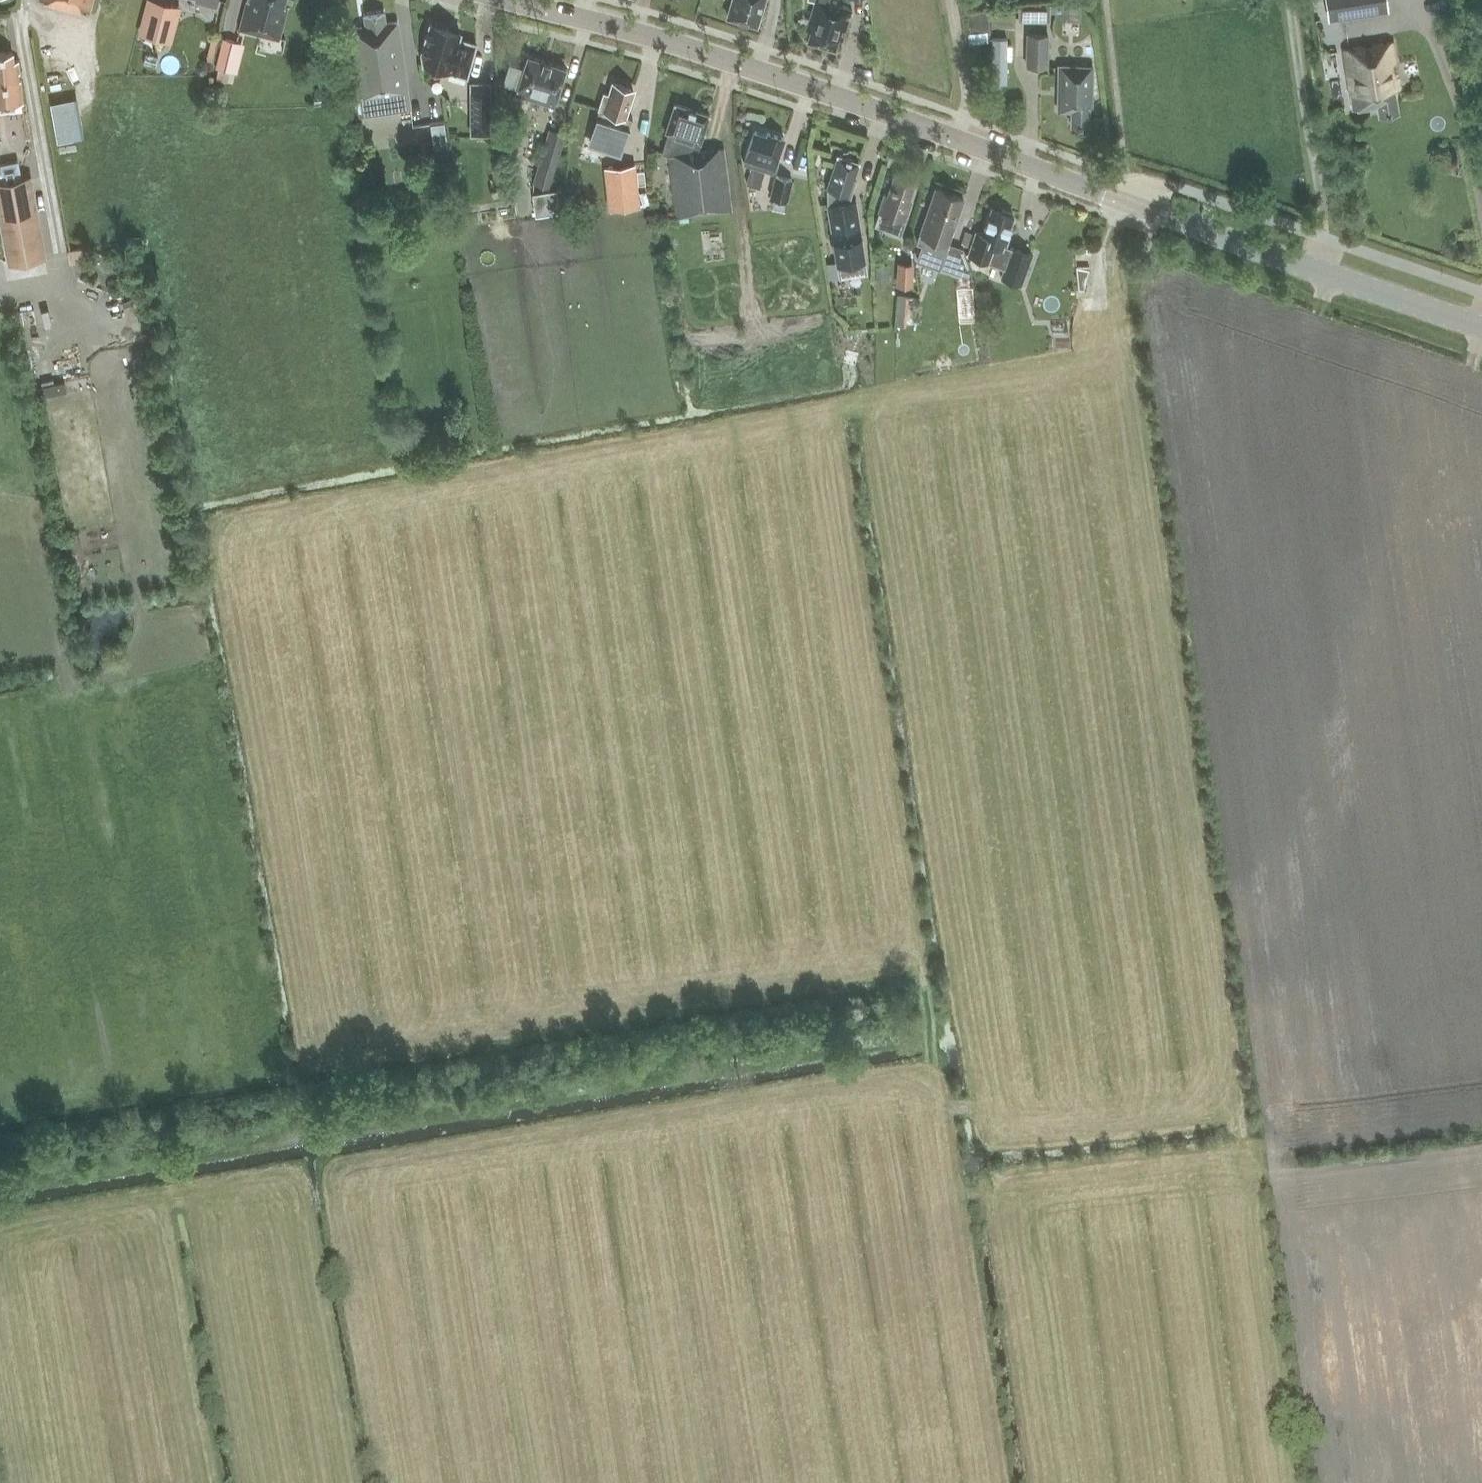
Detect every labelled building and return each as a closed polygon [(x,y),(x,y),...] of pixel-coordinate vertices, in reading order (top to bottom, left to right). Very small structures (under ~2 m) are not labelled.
[(91,12),(94,0),(46,0),(91,12)] [(182,6),(159,0),(147,0),(142,19),(139,34),(173,43),(182,6)] [(284,0),(248,0),(240,28),(280,38),(288,8),(282,6),(284,0)] [(729,15),(755,24),(760,9),(763,10),(766,0),(734,0),(729,15)] [(852,10),(829,3),(830,0),(816,0),(810,17),(815,19),(808,41),(835,49),(842,27),(846,28),(852,10)] [(1079,20),(1079,0),(1071,0),(1063,0),(1063,20),(1079,20)] [(1387,0),(1326,0),(1329,21),(1388,11),(1387,0)] [(1019,5),(1019,19),(1049,19),(1049,3),(1019,5)] [(349,29),(358,95),(360,111),(376,109),(373,93),(390,90),(393,111),(410,109),(398,22),(386,24),(384,11),(364,14),(366,27),(349,29)] [(459,39),(461,32),(431,23),(422,51),(424,63),(467,75),(476,43),(475,43),(475,44),(459,39)] [(1048,67),(1049,33),(1026,33),(1025,66),(1048,67)] [(233,71),(240,41),(223,37),(216,67),(219,68),(233,71)] [(1393,42),(1370,45),(1342,49),(1349,94),(1348,94),(1350,109),(1376,106),(1378,114),(1397,111),(1394,87),(1399,87),(1393,42)] [(24,103),(22,79),(19,80),(19,72),(20,72),(19,60),(15,60),(14,50),(0,51),(0,105),(24,103)] [(146,55),(144,63),(156,66),(158,58),(146,55)] [(527,56),(524,67),(509,62),(502,83),(517,87),(515,94),(553,106),(565,67),(527,56)] [(1092,105),(1093,65),(1059,64),(1058,110),(1072,110),(1071,124),(1089,125),(1089,105),(1092,105)] [(230,70),(219,68),(217,78),(228,81),(230,70)] [(621,124),(624,117),(632,89),(612,83),(609,94),(603,93),(598,109),(612,113),(611,117),(616,118),(606,151),(630,158),(639,130),(621,124)] [(472,84),(472,122),(488,122),(488,136),(494,136),(494,112),(490,112),(490,84),(472,84)] [(324,97),(327,94),(326,90),(323,87),(317,87),(315,91),(315,95),(317,97),(315,97),(315,103),(328,102),(327,96),(324,97)] [(80,138),(74,96),(48,99),(54,141),(80,138)] [(675,216),(730,211),(723,148),(697,151),(708,114),(674,104),(665,132),(669,133),(663,153),(669,155),(675,216)] [(431,124),(435,154),(449,152),(444,122),(431,124)] [(549,187),(564,135),(549,131),(534,182),(549,187)] [(777,161),(784,137),(767,132),(766,134),(754,131),(744,163),(753,166),(748,184),(758,187),(763,169),(773,173),(774,170),(777,171),(779,162),(777,161)] [(827,187),(827,204),(848,201),(856,179),(853,179),(860,161),(837,154),(827,187)] [(629,165),(609,167),(614,209),(634,207),(629,165)] [(877,212),(878,213),(874,226),(901,235),(912,202),(908,201),(915,181),(894,174),(887,195),(883,193),(877,212)] [(32,175),(0,181),(0,211),(10,262),(47,255),(32,175)] [(785,208),(792,179),(775,176),(771,196),(773,197),(772,205),(785,208)] [(540,215),(565,211),(561,188),(536,192),(540,215)] [(948,243),(964,197),(935,188),(917,242),(923,244),(919,258),(941,266),(946,252),(943,251),(946,242),(948,243)] [(855,200),(848,201),(827,204),(839,278),(866,274),(864,258),(865,257),(855,200)] [(1014,216),(990,208),(981,236),(977,235),(972,260),(1006,273),(1003,283),(1022,290),(1034,260),(1008,251),(1017,235),(1008,229),(1014,216)] [(973,277),(964,248),(956,271),(973,277)] [(1150,270),(1152,263),(1144,261),(1142,268),(1150,270)] [(828,280),(839,278),(836,263),(825,264),(828,280)] [(910,286),(911,265),(899,264),(898,286),(910,286)] [(875,266),(874,278),(887,278),(888,266),(875,266)] [(1090,266),(1077,266),(1079,289),(1084,289),(1090,266)] [(958,321),(975,320),(973,286),(956,287),(958,321)] [(992,301),(980,300),(978,312),(990,313),(992,301)] [(67,391),(65,381),(38,386),(40,396),(67,391)]
